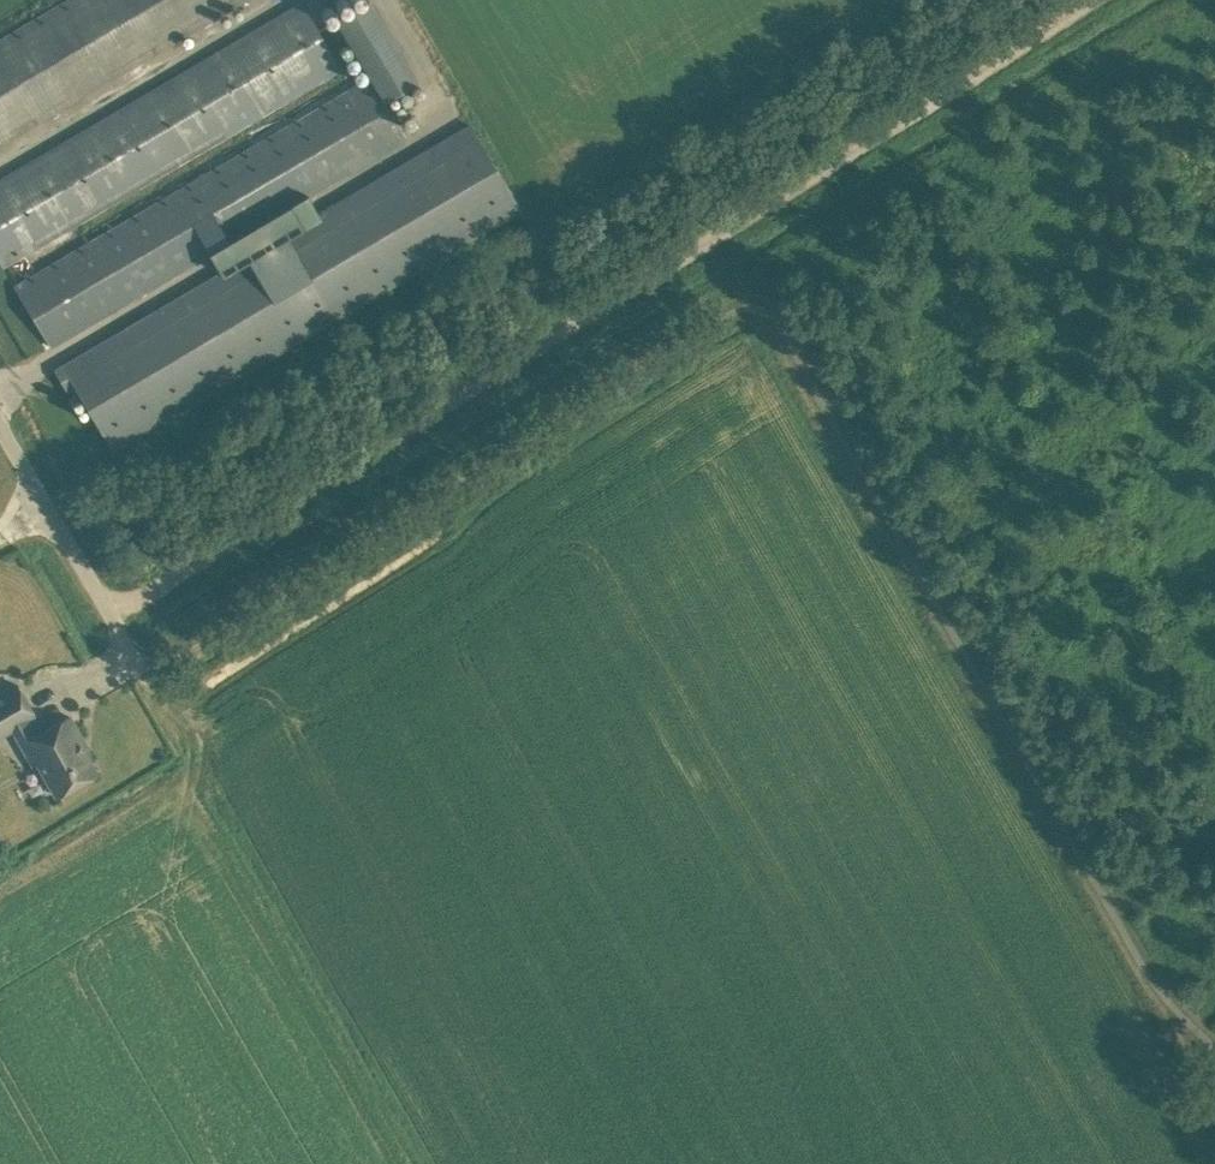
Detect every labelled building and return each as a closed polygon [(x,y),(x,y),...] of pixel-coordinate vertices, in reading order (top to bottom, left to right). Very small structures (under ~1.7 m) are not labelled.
[(242,0),(66,0),(0,39),(0,144),(242,0)] [(15,285),(51,346),(406,137),(383,99),(417,79),(370,0),(364,0),(335,17),(370,77),(15,285)] [(3,265),(339,67),(300,3),(0,179),(0,260),(3,265)] [(67,390),(75,385),(112,448),(519,207),(469,123),(54,368),(67,390)] [(17,683),(0,693),(0,739),(12,733),(30,766),(37,762),(55,795),(96,772),(78,740),(82,738),(69,715),(39,732),(31,717),(35,714),(17,683)]
